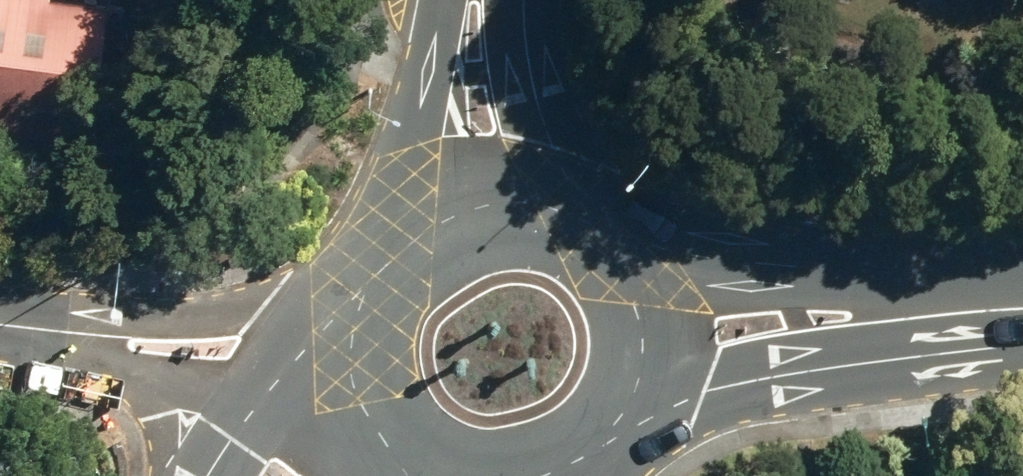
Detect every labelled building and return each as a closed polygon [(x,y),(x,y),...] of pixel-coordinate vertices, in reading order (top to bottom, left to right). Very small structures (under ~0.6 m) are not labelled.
[(90,162),(110,16),(37,7),(38,0),(0,0),(0,150),(90,162)] [(148,18),(151,0),(55,0),(55,3),(148,18)]
